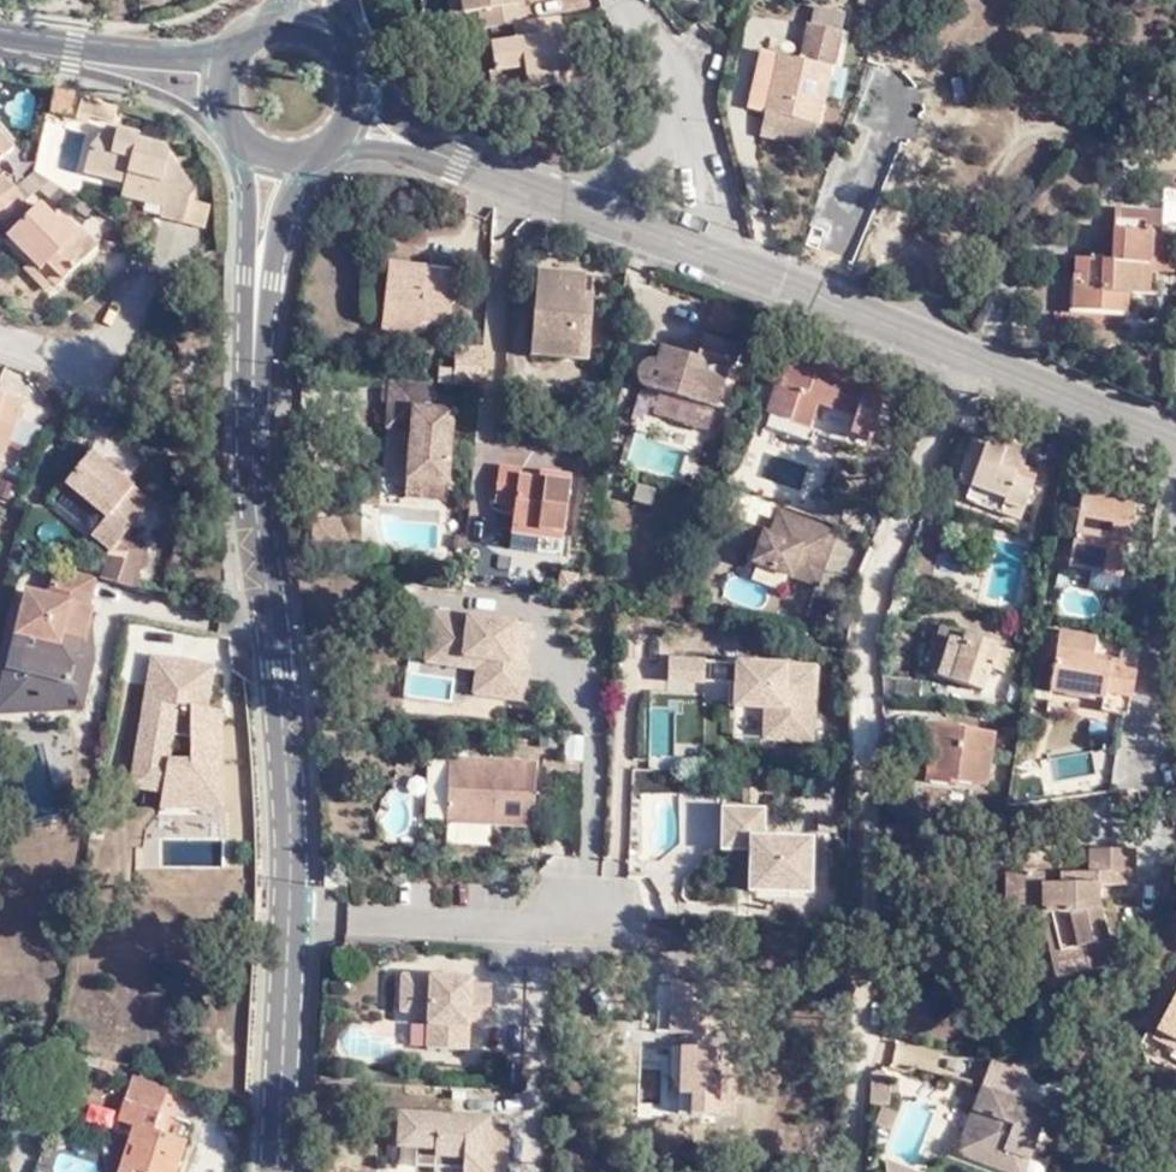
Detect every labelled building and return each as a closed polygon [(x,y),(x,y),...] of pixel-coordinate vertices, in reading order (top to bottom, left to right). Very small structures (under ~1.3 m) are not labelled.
[(443,11),(441,0),(425,0),(428,14),(443,11)] [(460,25),(494,19),(509,15),(506,0),(441,0),(443,11),(457,9),(460,25)] [(543,53),(534,10),(509,15),(494,19),(495,41),(468,42),(473,76),(466,76),(470,97),(539,85),(572,108),(588,80),(543,53)] [(791,60),(800,60),(805,24),(768,18),(763,53),(742,49),(733,106),(781,113),(786,88),(791,60)] [(810,62),(800,60),(791,60),(786,88),(805,91),(810,62)] [(74,83),(54,79),(46,107),(65,113),(74,83)] [(111,103),(75,94),(72,110),(108,119),(111,103)] [(172,217),(177,195),(181,178),(154,138),(125,132),(127,127),(96,119),(85,134),(77,165),(111,175),(116,176),(155,190),(152,200),(150,213),(172,217)] [(11,139),(0,126),(0,147),(11,139)] [(43,176),(28,166),(12,179),(0,189),(0,210),(43,176)] [(12,179),(0,166),(0,189),(12,179)] [(155,190),(116,176),(114,190),(152,200),(155,190)] [(198,197),(177,195),(172,217),(193,222),(198,197)] [(26,239),(60,273),(94,240),(75,220),(71,225),(55,210),(51,213),(34,197),(2,229),(20,245),(26,239)] [(1156,227),(1168,227),(1169,205),(1118,202),(1112,252),(1081,250),(1076,300),(1129,303),(1130,286),(1151,286),(1153,264),(1156,227)] [(1168,227),(1156,227),(1153,264),(1175,266),(1175,228),(1168,227)] [(53,281),(60,273),(26,239),(20,245),(53,281)] [(421,262),(389,261),(385,325),(417,328),(418,312),(449,313),(451,274),(421,272),(421,262)] [(534,329),(589,330),(590,292),(584,292),(584,264),(536,261),(534,329)] [(692,351),(657,339),(652,354),(647,354),(640,355),(633,360),(632,374),(633,378),(638,382),(712,408),(729,358),(734,360),(741,341),(700,328),(692,351)] [(589,346),(589,330),(534,329),(533,343),(589,346)] [(480,379),(482,340),(455,339),(454,363),(438,363),(437,377),(480,379)] [(801,384),(808,388),(822,393),(819,404),(854,418),(848,432),(863,438),(880,393),(829,372),(832,366),(813,358),(809,364),(786,357),(768,404),(789,412),(801,384)] [(408,360),(408,375),(425,376),(426,360),(408,360)] [(408,375),(389,374),(384,420),(410,423),(404,490),(445,494),(453,403),(428,400),(430,376),(425,376),(408,375)] [(797,415),(808,388),(801,384),(789,412),(797,415)] [(12,393),(0,389),(0,433),(12,393)] [(950,502),(965,506),(970,491),(1004,499),(1000,515),(1023,522),(1036,470),(1024,466),(1031,444),(1002,436),(999,446),(974,441),(968,459),(961,456),(950,502)] [(97,574),(130,583),(143,540),(123,525),(148,494),(88,444),(61,477),(102,509),(85,528),(107,544),(97,574)] [(546,516),(567,517),(572,462),(558,461),(557,469),(547,469),(523,467),(523,458),(503,456),(500,492),(518,494),(516,524),(546,527),(546,516)] [(557,469),(558,461),(547,460),(547,469),(557,469)] [(1097,562),(1128,566),(1132,544),(1127,544),(1129,527),(1135,527),(1138,504),(1122,503),(1124,485),(1086,479),(1072,566),(1097,569),(1097,562)] [(970,491),(965,506),(1000,515),(1004,499),(970,491)] [(799,563),(818,571),(837,530),(777,506),(767,531),(762,528),(749,557),(794,575),(799,563)] [(567,529),(567,517),(546,516),(546,527),(567,529)] [(354,551),(341,523),(312,526),(312,558),(333,558),(354,551)] [(467,530),(454,528),(452,540),(465,543),(467,530)] [(488,539),(476,543),(480,552),(490,549),(488,539)] [(88,591),(93,572),(53,560),(47,582),(88,591)] [(1127,574),(1128,566),(1097,562),(1097,569),(1127,574)] [(813,583),(818,571),(799,563),(794,575),(813,583)] [(85,603),(88,591),(47,582),(45,592),(85,603)] [(85,603),(45,592),(24,586),(14,624),(9,629),(3,657),(0,656),(0,676),(61,689),(61,687),(80,692),(90,652),(70,648),(72,635),(81,637),(89,604),(85,603)] [(525,701),(528,656),(512,655),(515,614),(427,608),(423,664),(429,664),(427,694),(525,701)] [(151,687),(153,810),(226,809),(225,705),(215,706),(215,657),(152,658),(151,622),(133,622),(134,687),(151,687)] [(1017,641),(948,622),(935,670),(990,684),(995,661),(1011,664),(1017,641)] [(1069,675),(1067,690),(1130,701),(1135,668),(1109,665),(1110,661),(1094,658),(1098,634),(1061,628),(1053,673),(1069,675)] [(664,657),(667,687),(704,683),(701,653),(664,657)] [(815,740),(815,659),(730,660),(730,740),(815,740)] [(1051,687),(1067,690),(1069,675),(1053,673),(1051,687)] [(935,741),(939,719),(929,718),(926,739),(935,741)] [(931,774),(992,762),(996,726),(939,719),(935,741),(931,774)] [(1046,798),(1118,777),(1107,739),(1035,760),(1046,798)] [(426,756),(426,816),(444,816),(444,843),(489,843),(489,825),(534,825),(534,756),(426,756)] [(989,779),(992,762),(931,774),(930,776),(961,781),(960,775),(989,779)] [(762,829),(763,803),(718,803),(718,848),(742,848),(742,890),(810,890),(810,830),(762,829)] [(1092,862),(1056,868),(1042,871),(1039,856),(1009,861),(1016,909),(1051,904),(1068,902),(1076,948),(1060,952),(1056,935),(1032,940),(1041,977),(1126,956),(1120,927),(1108,928),(1101,879),(1139,874),(1132,839),(1089,845),(1090,849),(1092,862)] [(1054,855),(1056,868),(1092,862),(1090,849),(1054,855)] [(1068,902),(1051,904),(1056,935),(1060,952),(1076,948),(1068,902)] [(1175,1046),(1175,962),(1174,962),(1134,1039),(1160,1052),(1166,1041),(1175,1046)] [(489,1020),(489,972),(398,972),(399,1047),(468,1047),(468,1020),(489,1020)] [(684,977),(665,977),(665,1025),(700,1025),(699,995),(684,996),(684,977)] [(1166,1041),(1160,1052),(1175,1061),(1175,1046),(1166,1041)] [(715,1044),(687,1044),(687,1085),(674,1086),(674,1106),(714,1106),(715,1070),(715,1044)] [(687,1085),(687,1044),(675,1044),(674,1086),(687,1085)] [(996,1057),(987,1080),(1028,1093),(1029,1089),(1036,1066),(996,1057)] [(888,1062),(878,1067),(877,1097),(896,1097),(896,1077),(888,1062)] [(736,1070),(715,1070),(714,1106),(735,1105),(736,1070)] [(122,1096),(157,1107),(162,1087),(129,1077),(122,1096)] [(1022,1152),(1029,1155),(1049,1107),(993,1084),(982,1108),(976,1105),(965,1131),(976,1136),(968,1152),(1014,1170),(1022,1152)] [(157,1107),(122,1096),(114,1121),(127,1125),(111,1171),(169,1171),(179,1140),(150,1131),(157,1107)] [(487,1109),(388,1109),(388,1164),(417,1164),(417,1171),(506,1171),(506,1126),(487,1126),(487,1109)] [(976,1136),(965,1131),(958,1147),(968,1152),(976,1136)] [(1029,1155),(1022,1152),(1014,1170),(1019,1171),(1022,1171),(1029,1155)] [(891,1156),(893,1171),(894,1171),(915,1171),(920,1167),(891,1156)]
